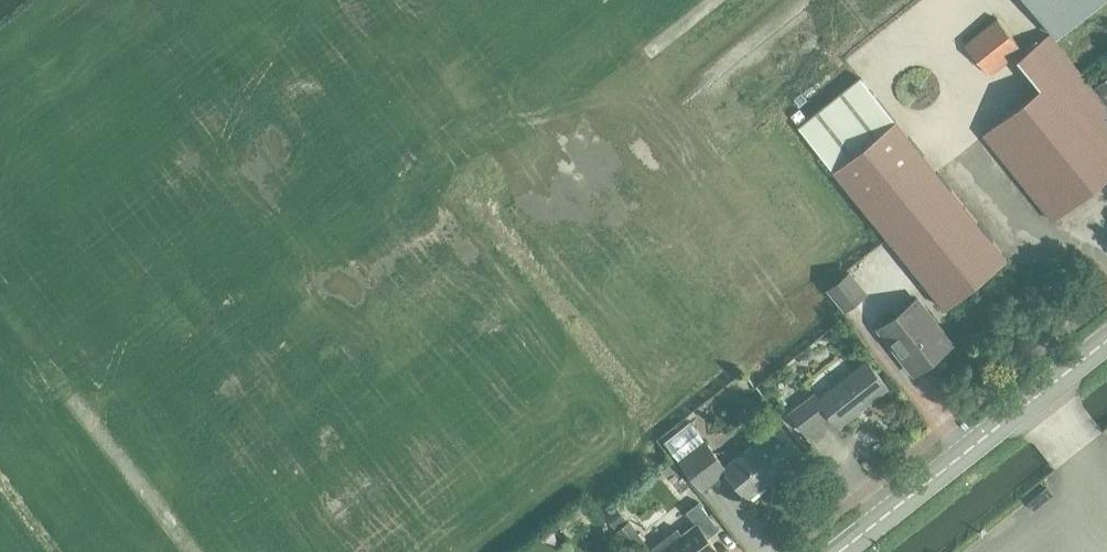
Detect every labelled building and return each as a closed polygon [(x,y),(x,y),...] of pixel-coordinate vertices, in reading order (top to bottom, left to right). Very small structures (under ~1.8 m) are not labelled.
[(1056,36),(1102,0),(1027,0),(1056,36)] [(990,75),(1022,48),(997,17),(965,43),(990,75)] [(983,133),(1053,218),(1106,175),(1106,105),(1049,33),(1018,57),(1041,86),(983,133)] [(1006,257),(895,119),(861,76),(799,126),(833,169),(944,307),(1006,257)] [(1097,84),(1106,97),(1106,76),(1097,84)] [(869,292),(851,270),(850,269),(826,288),(845,311),(869,292)] [(917,295),(877,326),(914,374),(953,342),(917,295)] [(790,413),(797,423),(806,434),(831,415),(840,427),(889,388),(867,361),(818,399),(814,394),(790,413)] [(804,453),(780,423),(725,465),(705,439),(680,459),(703,488),(727,470),(748,497),(804,453)] [(651,547),(654,551),(713,551),(717,548),(708,536),(698,524),(710,514),(700,501),(688,511),(696,521),(695,522),(681,533),(676,527),(651,547)] [(617,506),(605,515),(614,526),(625,518),(617,506)] [(617,530),(633,551),(639,551),(647,545),(628,520),(617,530)]
